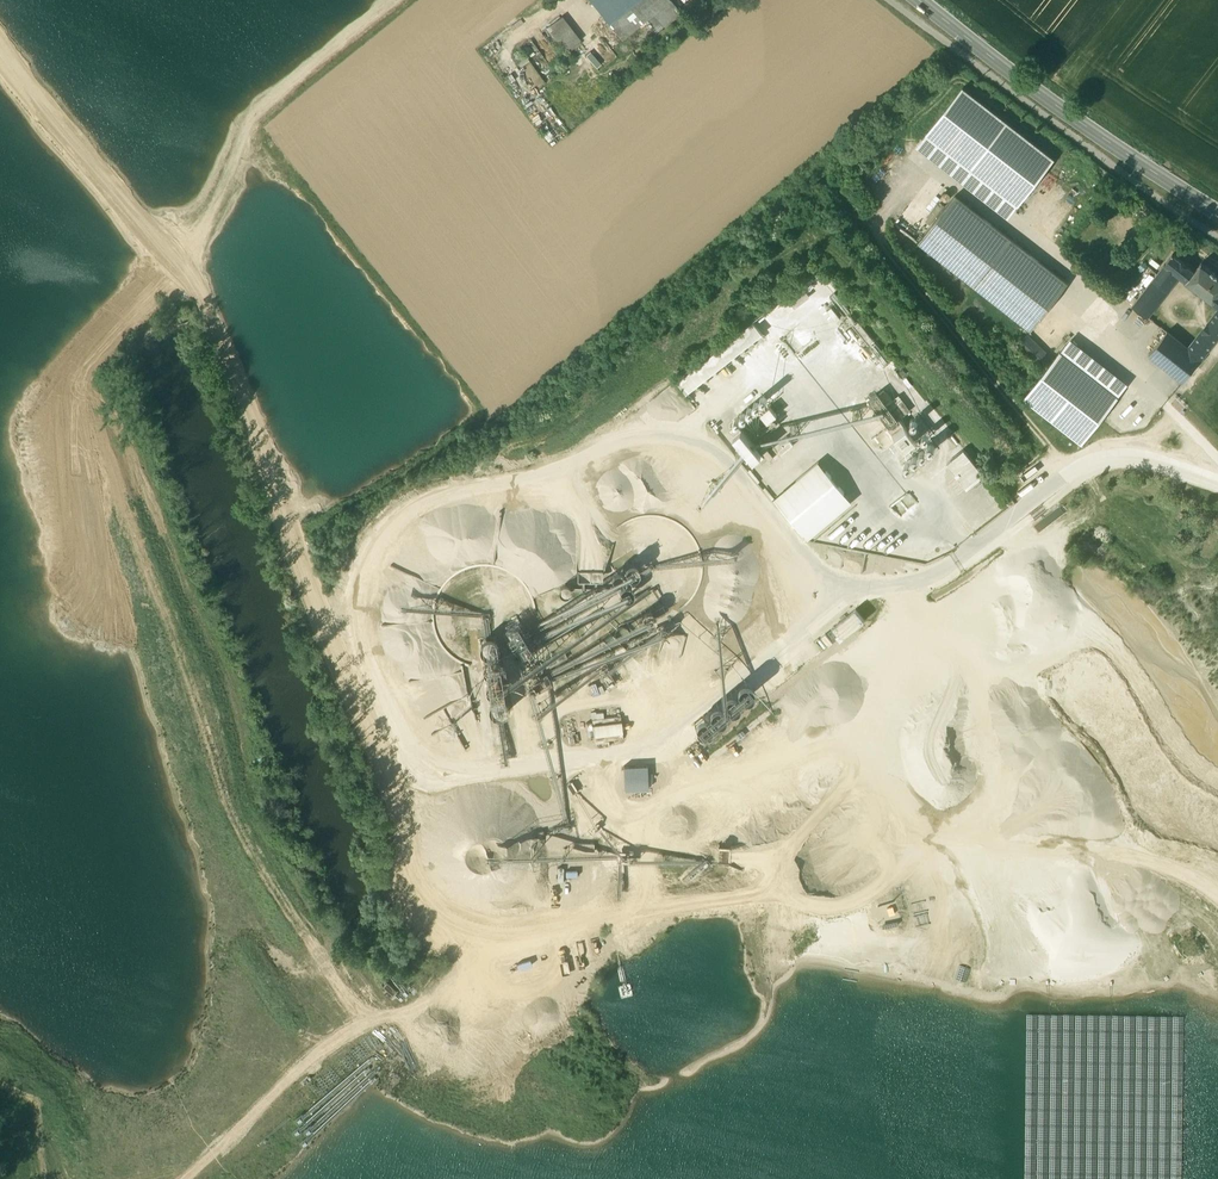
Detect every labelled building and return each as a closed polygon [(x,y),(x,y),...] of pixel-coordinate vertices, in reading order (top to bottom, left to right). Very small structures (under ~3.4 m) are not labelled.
[(620,37),(646,16),(651,11),(665,0),(590,0),(620,37)] [(651,11),(664,26),(680,12),(670,0),(665,0),(651,11)] [(664,26),(651,11),(646,16),(658,31),(664,26)] [(576,43),(558,19),(546,28),(565,52),(576,43)] [(597,67),(601,63),(591,51),(586,55),(597,67)] [(495,58),(490,62),(501,77),(506,74),(495,58)] [(1054,159),(962,88),(927,134),(1018,205),(1054,159)] [(1068,284),(955,196),(918,243),(1031,331),(1068,284)] [(1194,271),(1172,254),(1165,264),(1177,274),(1186,281),(1194,271)] [(1201,262),(1194,271),(1186,281),(1212,301),(1217,294),(1217,276),(1201,262)] [(1165,264),(1132,305),(1145,314),(1177,274),(1165,264)] [(834,292),(827,282),(822,286),(829,296),(834,292)] [(802,286),(787,297),(794,307),(809,295),(802,286)] [(850,311),(835,292),(830,296),(845,315),(850,311)] [(841,316),(832,305),(827,309),(837,320),(841,316)] [(1189,349),(1201,358),(1217,336),(1217,311),(1189,349)] [(765,313),(755,321),(760,326),(769,319),(765,313)] [(850,315),(841,323),(845,328),(855,321),(850,315)] [(874,340),(858,321),(853,325),(869,344),(874,340)] [(753,322),(678,382),(686,391),(761,332),(753,322)] [(1189,349),(1167,332),(1150,354),(1184,381),(1201,358),(1189,349)] [(1051,362),(1025,337),(1018,344),(1044,368),(1051,362)] [(890,361),(875,342),(870,346),(885,365),(890,361)] [(1060,352),(1024,398),(1082,443),(1118,397),(1060,352)] [(877,355),(872,359),(879,369),(884,365),(877,355)] [(896,392),(884,400),(878,392),(869,399),(889,426),(886,428),(894,440),(903,451),(917,440),(899,418),(910,410),(896,392)] [(777,415),(770,406),(761,414),(763,416),(760,418),(763,422),(766,420),(768,422),(771,419),(777,426),(781,422),(776,416),(777,415)] [(757,443),(755,444),(738,424),(730,430),(757,462),(766,455),(760,448),(761,448),(757,443)] [(886,428),(876,436),(885,447),(894,440),(886,428)] [(787,436),(774,446),(781,455),(794,444),(787,436)] [(918,440),(906,449),(910,453),(921,445),(918,440)] [(774,455),(765,444),(761,448),(760,448),(766,455),(770,459),(774,455)] [(984,474),(964,449),(947,462),(967,487),(984,474)] [(826,470),(782,507),(801,530),(835,500),(845,492),(826,470)] [(835,500),(801,530),(808,539),(843,509),(835,500)] [(1060,506),(1037,526),(1042,532),(1066,512),(1060,506)] [(633,561),(609,576),(624,600),(635,593),(627,580),(640,572),(633,561)] [(642,607),(665,597),(660,588),(638,599),(642,607)] [(652,606),(639,613),(646,626),(659,618),(658,615),(667,609),(664,603),(654,609),(652,606)] [(856,609),(833,628),(842,639),(865,620),(856,609)] [(524,629),(516,615),(514,616),(515,618),(504,625),(511,638),(507,640),(512,649),(515,647),(520,656),(535,646),(530,638),(529,639),(523,630),(524,629)] [(833,643),(826,634),(821,637),(829,647),(833,643)] [(496,636),(478,639),(490,718),(508,715),(496,636)] [(564,652),(546,661),(550,667),(567,658),(564,652)] [(745,680),(693,724),(702,735),(754,691),(745,680)] [(595,741),(625,738),(622,714),(593,718),(595,741)] [(647,789),(646,765),(622,766),(623,790),(647,789)] [(430,948),(437,935),(423,929),(420,936),(426,940),(424,945),(430,948)]
